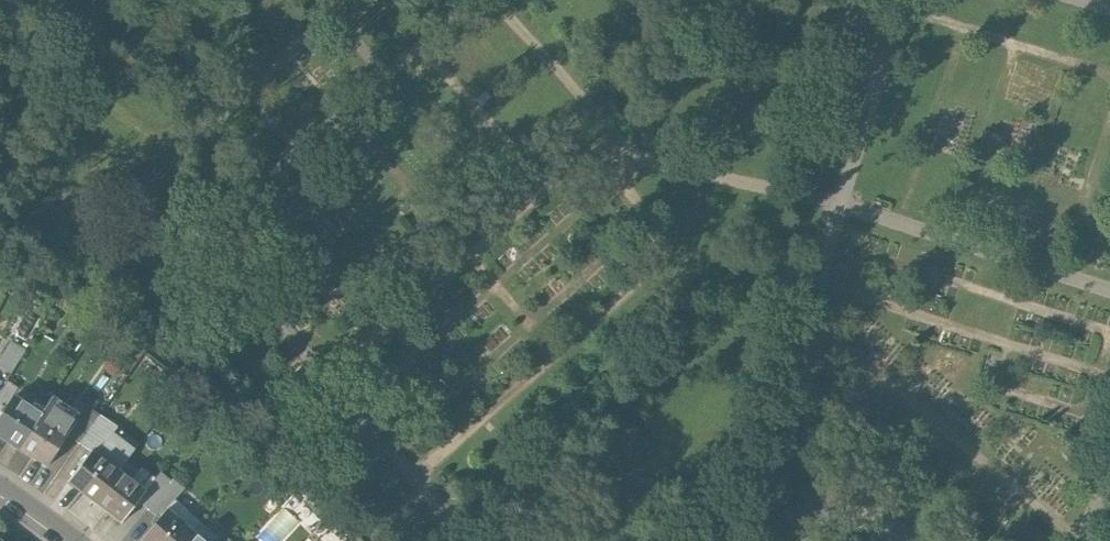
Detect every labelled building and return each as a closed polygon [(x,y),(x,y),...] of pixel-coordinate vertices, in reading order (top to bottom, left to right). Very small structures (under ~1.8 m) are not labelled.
[(10,342),(0,359),(0,367),(12,375),(26,352),(10,342)] [(40,422),(53,401),(38,392),(25,412),(40,422)] [(53,401),(40,422),(18,457),(47,475),(70,438),(82,420),(78,418),(53,401)] [(12,404),(0,422),(0,446),(18,457),(40,422),(25,412),(12,404)] [(85,407),(78,418),(82,420),(70,438),(78,444),(100,417),(85,407)] [(78,444),(90,453),(95,457),(116,429),(100,417),(78,444)] [(95,457),(90,453),(64,487),(92,509),(118,475),(95,457)] [(126,465),(118,475),(144,495),(156,482),(141,470),(138,474),(126,465)] [(118,475),(92,509),(117,527),(137,503),(144,495),(118,475)] [(156,482),(144,495),(137,503),(147,511),(165,489),(156,482)] [(165,514),(175,503),(184,492),(172,482),(165,489),(147,511),(159,521),(165,514)] [(175,503),(165,514),(191,536),(199,527),(201,525),(175,503)] [(284,508),(254,538),(256,540),(281,540),(299,522),(284,508)] [(165,514),(159,521),(141,540),(187,540),(191,536),(165,514)] [(199,527),(191,536),(197,540),(215,540),(199,527)]
